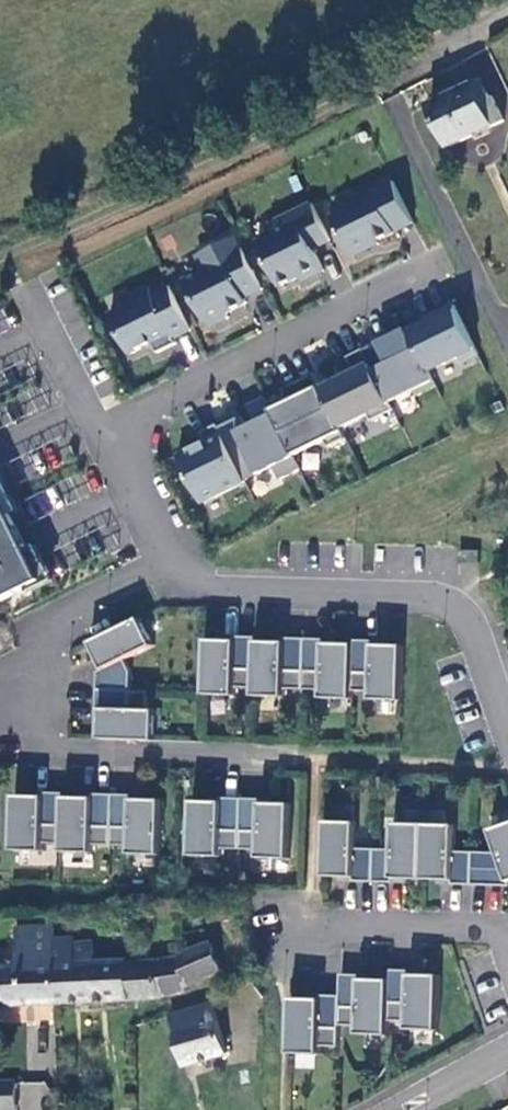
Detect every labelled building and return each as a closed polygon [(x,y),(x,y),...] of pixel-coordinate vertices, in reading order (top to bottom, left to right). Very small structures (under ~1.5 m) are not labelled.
[(450,147),(504,120),(489,92),(480,96),(473,82),(428,103),(450,147)] [(377,243),(413,225),(393,183),(354,202),(356,207),(332,219),(352,259),(379,246),(377,243)] [(331,243),(313,206),(270,227),(275,237),(259,245),(280,289),(301,279),(304,284),(324,273),(314,251),(331,243)] [(263,291),(237,238),(198,257),(206,274),(186,283),(207,325),(214,328),(229,320),(231,313),(248,305),(245,300),(263,291)] [(192,332),(171,288),(153,296),(150,290),(131,300),(134,306),(111,317),(130,356),(153,345),(158,355),(177,346),(175,341),(192,332)] [(478,356),(454,307),(438,315),(441,319),(410,334),(430,373),(460,358),(463,364),(478,356)] [(430,373),(410,334),(395,341),(401,352),(386,359),(389,366),(375,373),(390,404),(434,382),(430,373)] [(375,373),(369,360),(364,351),(348,358),(356,373),(322,390),(342,429),(369,416),(372,422),(394,412),(390,404),(375,373)] [(322,390),(320,385),(315,374),(296,384),(302,396),(296,399),(293,392),(268,404),(294,457),(326,441),(330,449),(347,440),(342,429),(322,390)] [(268,404),(266,399),(249,407),(258,424),(247,430),(242,419),(220,430),(246,482),(275,468),(281,480),(301,470),(294,457),(268,404)] [(179,457),(203,505),(246,483),(246,482),(220,430),(218,426),(202,434),(207,443),(179,457)] [(45,582),(0,491),(0,605),(45,582)] [(479,564),(479,552),(459,551),(459,563),(479,564)] [(98,673),(98,691),(131,692),(131,673),(125,661),(154,647),(141,619),(91,644),(104,670),(98,673)] [(255,689),(256,642),(256,638),(237,638),(237,642),(207,641),(205,696),(236,697),(236,689),(255,689)] [(304,691),(306,640),(286,639),(286,643),(256,642),(255,689),(255,697),(285,698),(286,690),(304,691)] [(325,640),(306,640),(304,691),(322,691),(322,699),(353,700),(353,692),(355,645),(325,644),(325,640)] [(355,641),(355,645),(353,692),(372,693),(371,701),(402,702),(404,647),(374,646),(375,642),(355,641)] [(131,692),(98,691),(97,711),(101,711),(100,740),(156,742),(156,711),(148,711),(149,692),(131,692)] [(64,798),(64,794),(45,793),(45,797),(15,796),(13,852),(44,853),(44,844),(63,845),(64,798)] [(94,795),(94,799),(64,798),(63,845),(63,853),(93,854),(94,846),(112,846),(114,795),(94,795)] [(112,846),(130,847),(130,855),(161,856),(163,801),(133,800),(133,796),(114,795),(112,846)] [(222,858),(222,850),(241,850),(242,799),(223,799),(223,803),(193,802),(191,857),(222,858)] [(241,850),(259,851),(259,859),(290,860),(291,805),(262,804),(262,800),(242,799),(241,850)] [(357,823),(326,822),(325,877),(354,878),(354,882),(374,883),(375,850),(356,849),(357,823)] [(423,880),(425,825),(394,824),(393,850),(375,850),(374,883),(393,883),(393,879),(423,880)] [(456,826),(425,825),(423,880),(453,881),(452,885),(472,886),(473,853),(455,852),(456,826)] [(473,853),(472,886),(507,887),(507,825),(491,831),(498,853),(473,853)] [(54,1004),(50,937),(50,936),(48,920),(17,921),(16,939),(16,963),(0,964),(0,1006),(54,1004)] [(50,937),(54,1004),(132,1000),(164,996),(190,990),(189,987),(222,970),(214,941),(180,953),(180,956),(131,962),(130,958),(97,959),(94,940),(76,941),(76,935),(53,937),(54,920),(48,920),(50,937)] [(391,971),(391,981),(389,1022),(408,1022),(408,1030),(439,1031),(440,976),(411,975),(411,971),(391,971)] [(342,975),(341,997),(340,1026),(358,1027),(358,1035),(389,1036),(389,1022),(391,981),(361,980),(361,976),(342,975)] [(321,1000),(292,999),(290,1054),(321,1055),(321,1047),(339,1047),(340,1026),(341,997),(321,996),(321,1000)] [(229,1053),(213,1003),(170,1015),(186,1066),(229,1053)] [(16,1107),(17,1081),(0,1080),(0,1106),(16,1107)]
